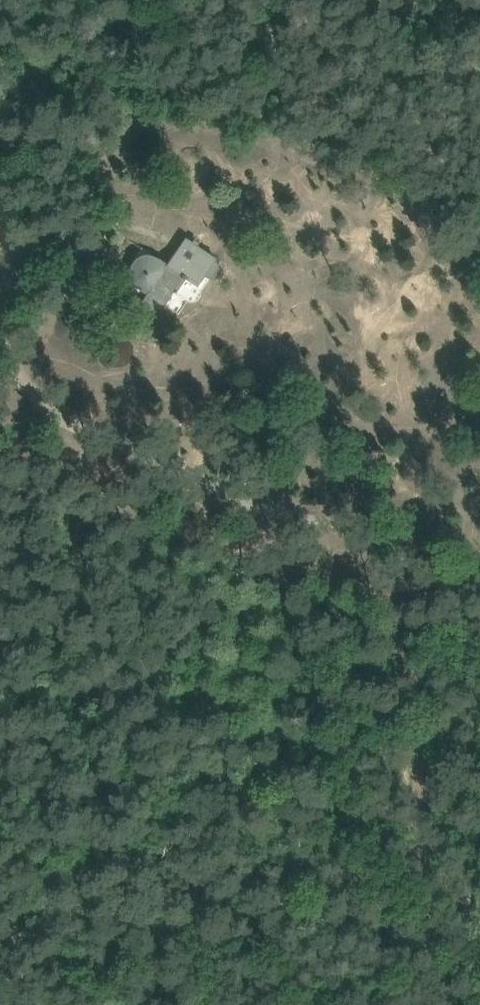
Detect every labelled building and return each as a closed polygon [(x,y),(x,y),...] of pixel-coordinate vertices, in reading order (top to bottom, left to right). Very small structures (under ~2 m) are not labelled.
[(219,265),(216,262),(218,259),(187,238),(168,265),(160,259),(159,259),(142,248),(120,280),(146,298),(143,303),(159,314),(166,304),(180,314),(188,301),(193,303),(198,302),(202,299),(203,295),(203,292),(212,278),(216,277),(219,275),(220,272),(219,265)]
